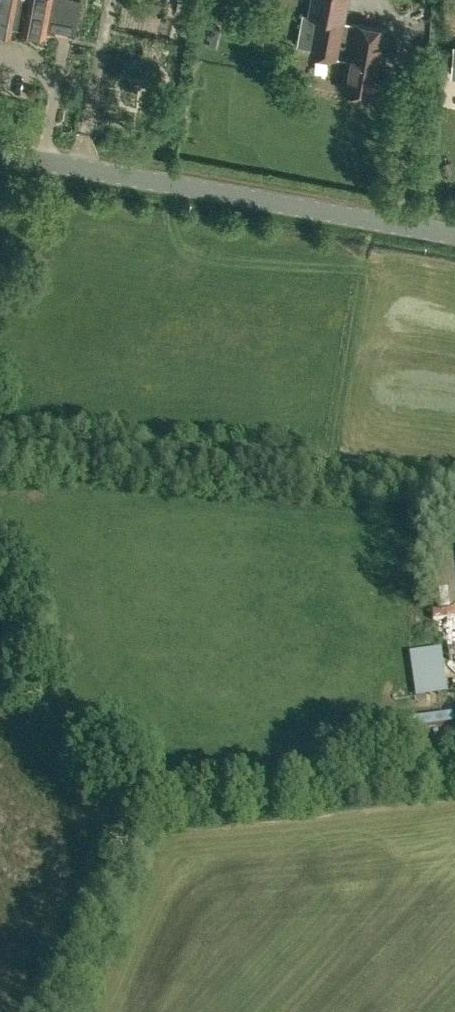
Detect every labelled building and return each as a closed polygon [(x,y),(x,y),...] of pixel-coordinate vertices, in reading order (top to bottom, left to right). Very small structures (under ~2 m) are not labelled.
[(10,32),(11,25),(17,26),(21,5),(28,7),(30,0),(0,0),(0,31),(10,32)] [(17,26),(25,28),(25,31),(45,34),(47,20),(62,22),(64,13),(78,16),(81,0),(80,0),(30,0),(28,7),(21,5),(17,26)] [(318,17),(317,23),(312,53),(347,60),(347,63),(342,90),(373,96),(386,29),(347,21),(344,21),(347,5),(348,0),(311,0),(308,16),(318,17)] [(219,28),(212,26),(208,46),(216,47),(219,28)] [(454,616),(454,607),(433,610),(434,619),(454,616)]
